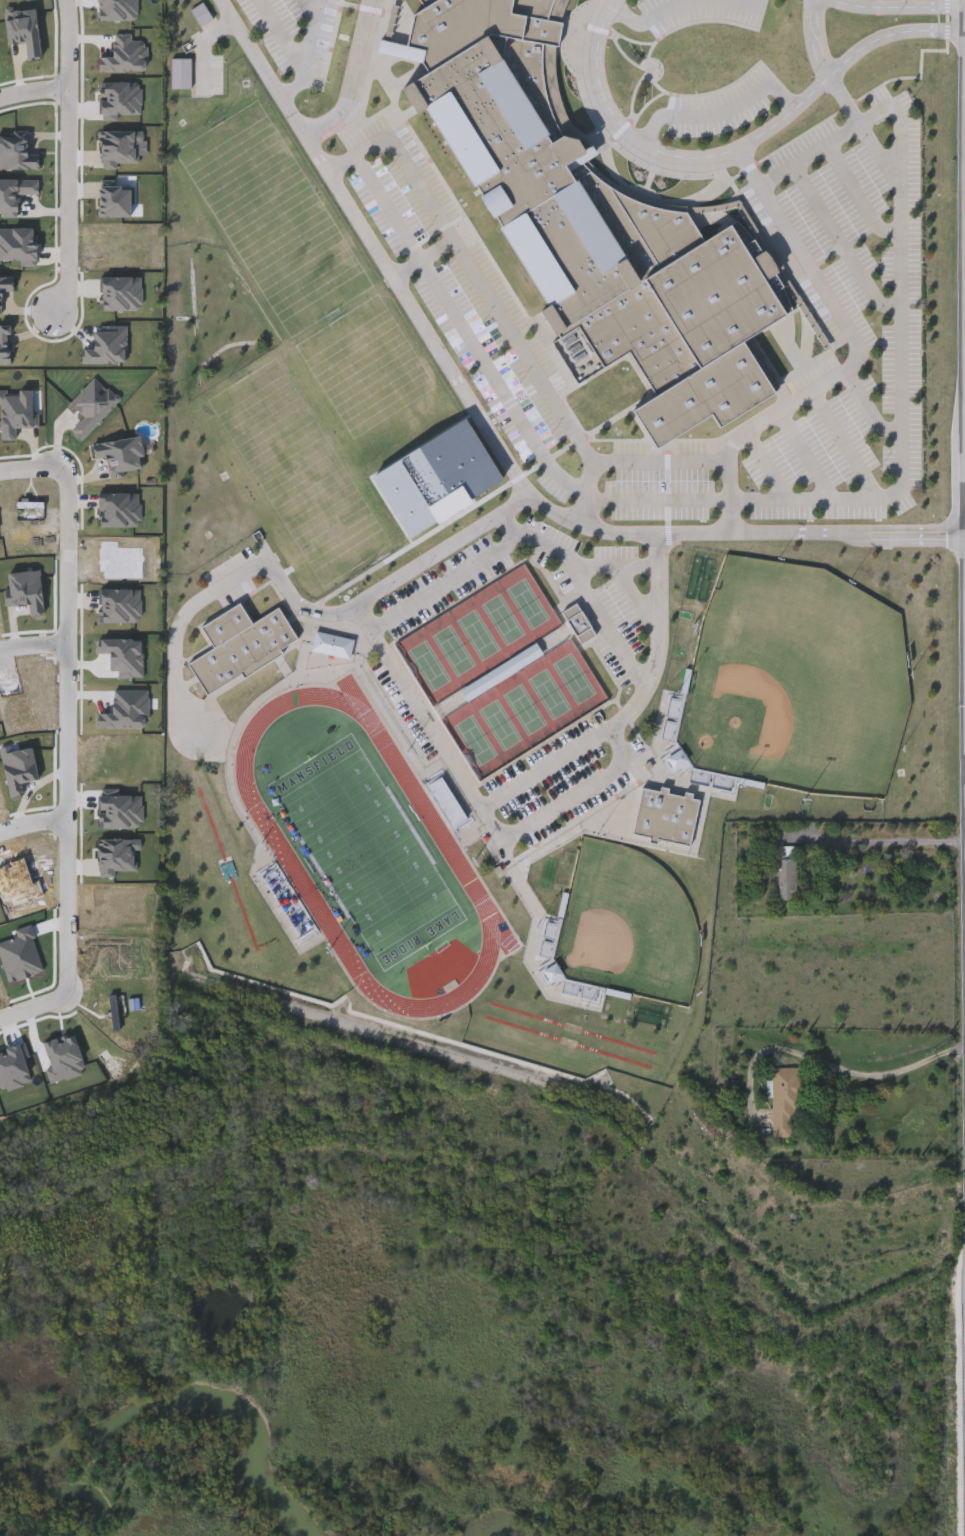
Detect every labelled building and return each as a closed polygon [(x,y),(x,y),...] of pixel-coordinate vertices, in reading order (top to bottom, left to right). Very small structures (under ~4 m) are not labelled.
[(405,4),(412,0),(563,0),(558,11),(551,42),(550,75),(558,106),(572,135),(592,161),(617,181),(646,195),(678,202),(696,230),(720,214),(723,220),(732,214),(750,242),(754,240),(768,261),(764,264),(785,295),(733,329),(767,381),(711,417),(701,402),(647,438),(622,400),(648,383),(623,344),(574,376),(549,337),(564,328),(399,74),(419,61),(414,52),(416,40),(399,37),(405,4)] [(243,609),(206,627),(218,652),(232,646),(236,653),(259,641),(243,609)] [(692,848),(700,802),(643,791),(634,838),(692,848)] [(799,902),(799,861),(777,861),(777,902),(799,902)] [(774,1070),(775,1139),(803,1139),(802,1070),(774,1070)]
